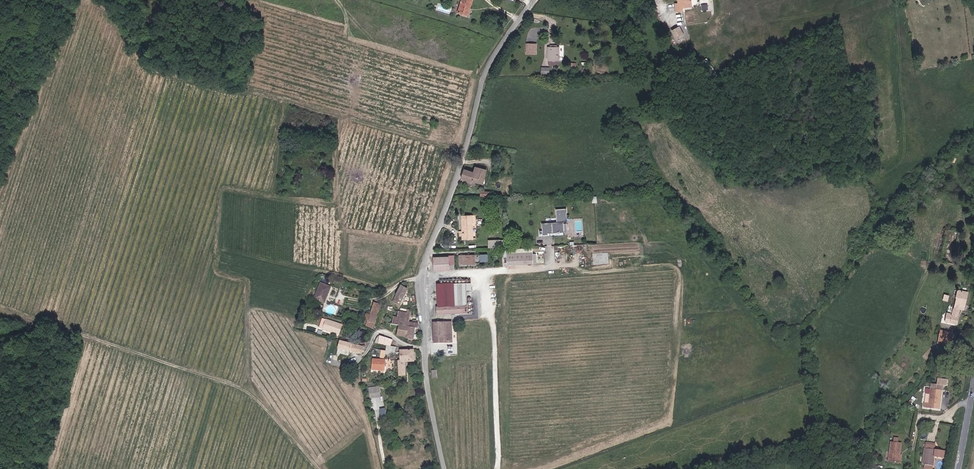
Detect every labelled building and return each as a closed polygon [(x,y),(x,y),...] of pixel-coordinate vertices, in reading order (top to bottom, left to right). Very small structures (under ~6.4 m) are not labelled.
[(458,12),(467,15),(472,0),(462,0),(458,12)] [(688,0),(679,0),(679,6),(676,7),(676,11),(683,11),(683,9),(691,8),(691,2),(689,2),(688,0)] [(687,34),(682,26),(675,30),(681,38),(687,34)] [(525,43),(525,53),(535,54),(535,44),(525,43)] [(547,47),(546,60),(557,61),(558,47),(547,47)] [(441,123),(438,134),(448,136),(451,125),(441,123)] [(475,169),(474,173),(466,170),(463,178),(474,182),(474,181),(484,184),(488,169),(475,169)] [(568,224),(567,210),(557,211),(557,224),(542,225),(543,232),(540,232),(540,235),(543,235),(543,237),(548,236),(548,235),(558,235),(558,236),(560,235),(560,234),(565,234),(564,224),(568,224)] [(462,231),(462,237),(461,239),(472,239),(472,216),(461,216),(462,231)] [(488,239),(489,247),(504,246),(503,238),(488,239)] [(488,253),(480,254),(481,262),(489,261),(488,253)] [(533,253),(507,254),(507,265),(534,264),(533,253)] [(458,256),(458,265),(474,264),(474,255),(458,256)] [(439,260),(440,270),(444,270),(443,256),(432,257),(432,260),(439,260)] [(319,284),(313,300),(323,304),(329,288),(319,284)] [(407,290),(400,286),(392,302),(399,305),(407,290)] [(437,309),(437,317),(468,316),(467,286),(454,286),(455,286),(438,286),(439,308),(437,309)] [(962,309),(967,292),(957,290),(956,295),(957,296),(954,306),(959,307),(959,308),(962,309)] [(941,292),(940,298),(947,300),(948,296),(946,296),(947,293),(943,292),(943,293),(941,292)] [(372,328),(380,306),(373,303),(365,326),(372,328)] [(387,307),(384,323),(393,325),(395,317),(398,318),(399,313),(390,311),(391,308),(387,307)] [(406,327),(405,338),(405,339),(412,340),(413,329),(416,330),(417,325),(408,323),(410,311),(406,311),(406,312),(403,311),(402,313),(399,313),(398,318),(395,317),(393,325),(397,325),(406,327)] [(946,315),(944,322),(956,325),(958,317),(946,315)] [(320,319),(317,329),(338,335),(341,325),(320,319)] [(450,342),(450,323),(432,323),(432,343),(450,342)] [(396,336),(405,338),(406,327),(397,325),(396,336)] [(939,330),(937,338),(950,342),(952,334),(939,330)] [(391,340),(378,336),(377,343),(390,346),(391,340)] [(364,347),(339,340),(337,347),(357,353),(358,351),(362,352),(364,347)] [(393,354),(394,348),(385,346),(383,350),(384,350),(384,352),(378,350),(378,357),(383,357),(384,353),(393,354)] [(412,362),(413,351),(400,351),(399,362),(397,362),(397,377),(403,376),(404,362),(412,362)] [(383,369),(383,360),(370,358),(371,368),(383,369)] [(377,388),(368,390),(369,397),(379,395),(377,388)] [(937,410),(940,390),(929,389),(928,395),(927,404),(923,403),(922,408),(937,410)] [(901,454),(902,442),(899,442),(899,438),(895,437),(894,441),(891,441),(889,461),(899,462),(900,454),(901,454)] [(933,450),(920,449),(918,465),(931,466),(932,458),(942,458),(943,451),(933,450)]
